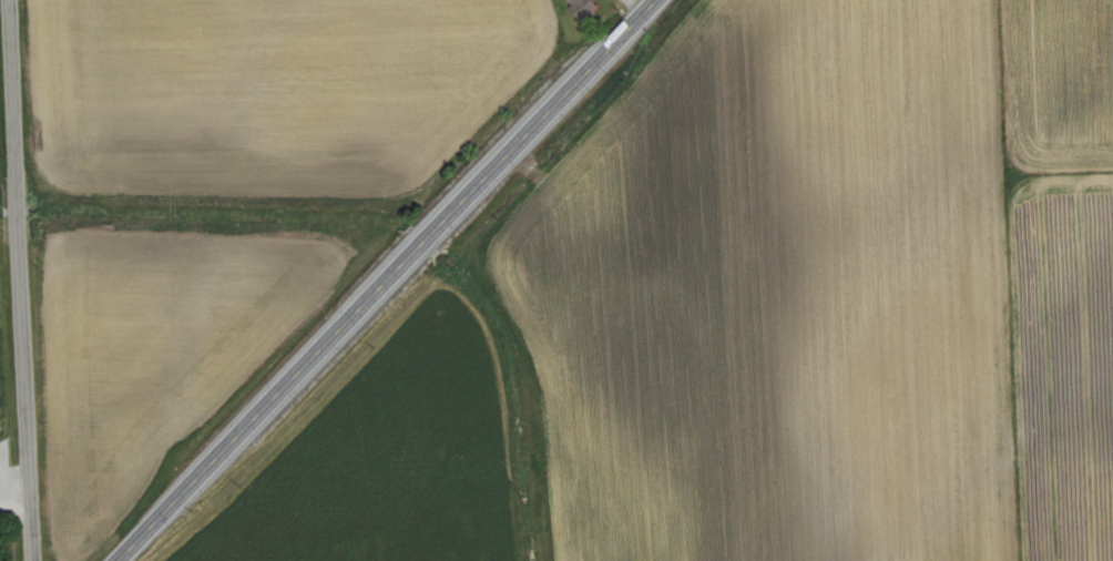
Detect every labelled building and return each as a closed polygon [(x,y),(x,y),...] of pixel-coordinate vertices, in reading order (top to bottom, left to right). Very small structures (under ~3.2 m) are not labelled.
[(587,18),(604,3),(602,0),(570,0),(587,18)]
